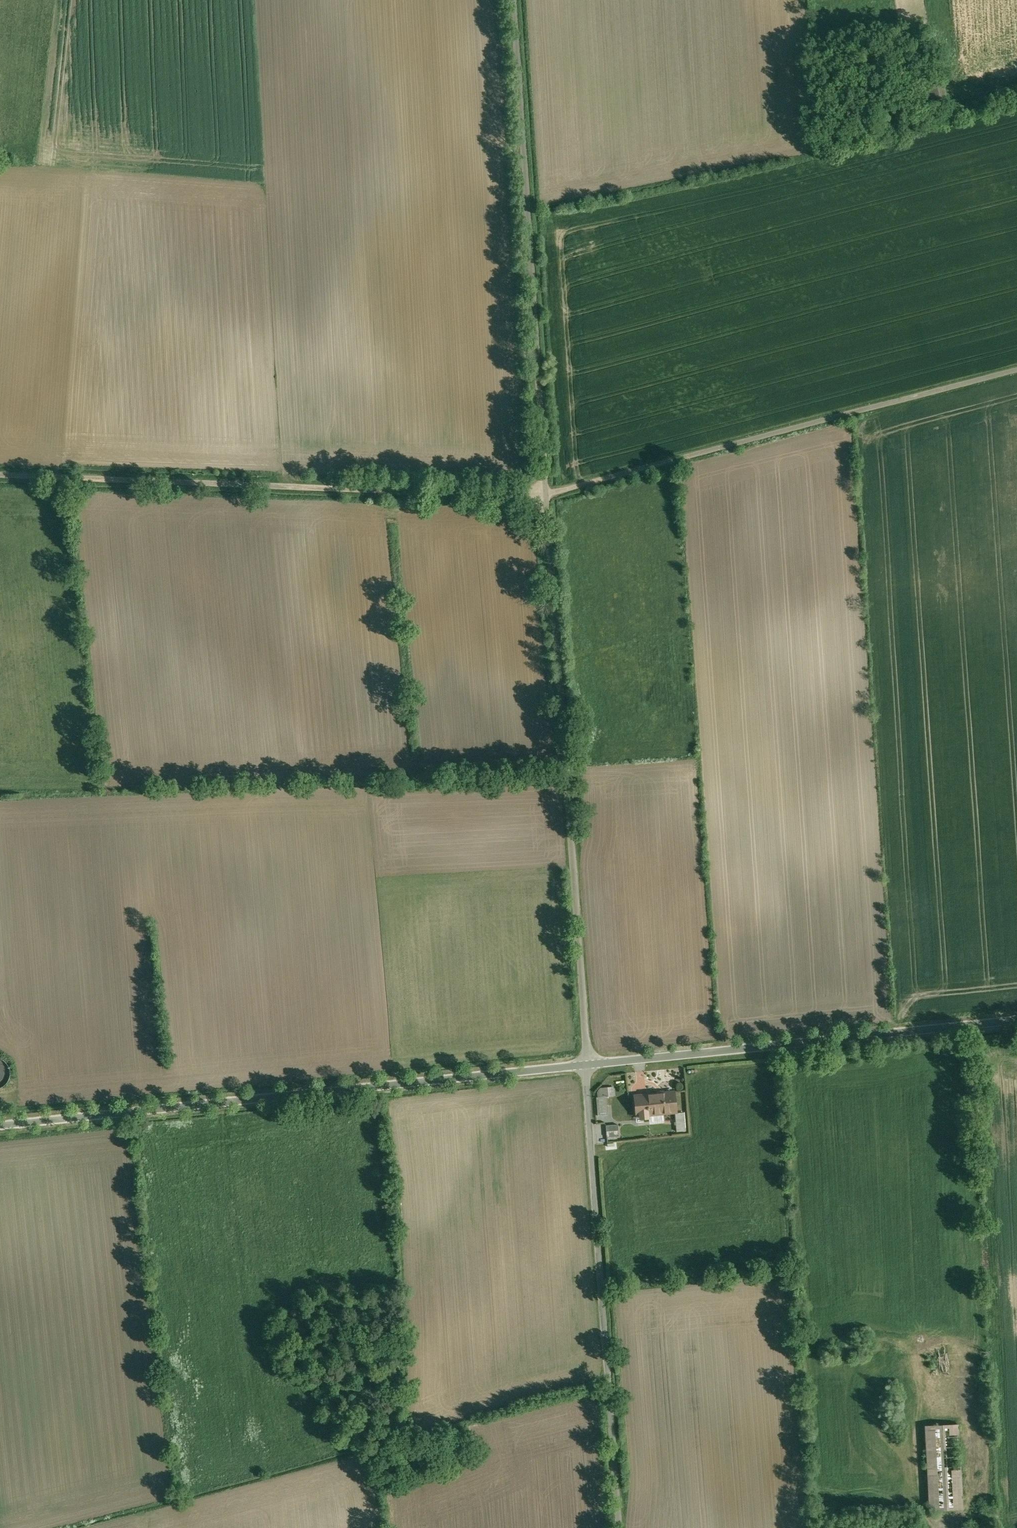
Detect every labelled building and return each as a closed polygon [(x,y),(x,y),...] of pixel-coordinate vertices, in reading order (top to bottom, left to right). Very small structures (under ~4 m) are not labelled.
[(0,1088),(4,1086),(7,1083),(10,1078),(10,1074),(10,1069),(8,1065),(4,1061),(0,1059),(0,1088)] [(601,1088),(599,1090),(600,1097),(597,1097),(599,1116),(608,1115),(607,1097),(614,1096),(613,1087),(601,1088)] [(674,1092),(635,1096),(637,1116),(651,1114),(652,1122),(665,1121),(664,1113),(676,1112),(674,1092)] [(683,1112),(676,1113),(677,1131),(685,1131),(683,1112)] [(618,1124),(606,1125),(607,1137),(619,1136),(618,1124)] [(927,1424),(931,1510),(966,1509),(964,1468),(954,1469),(954,1478),(948,1478),(946,1435),(962,1434),(961,1423),(927,1424)]
